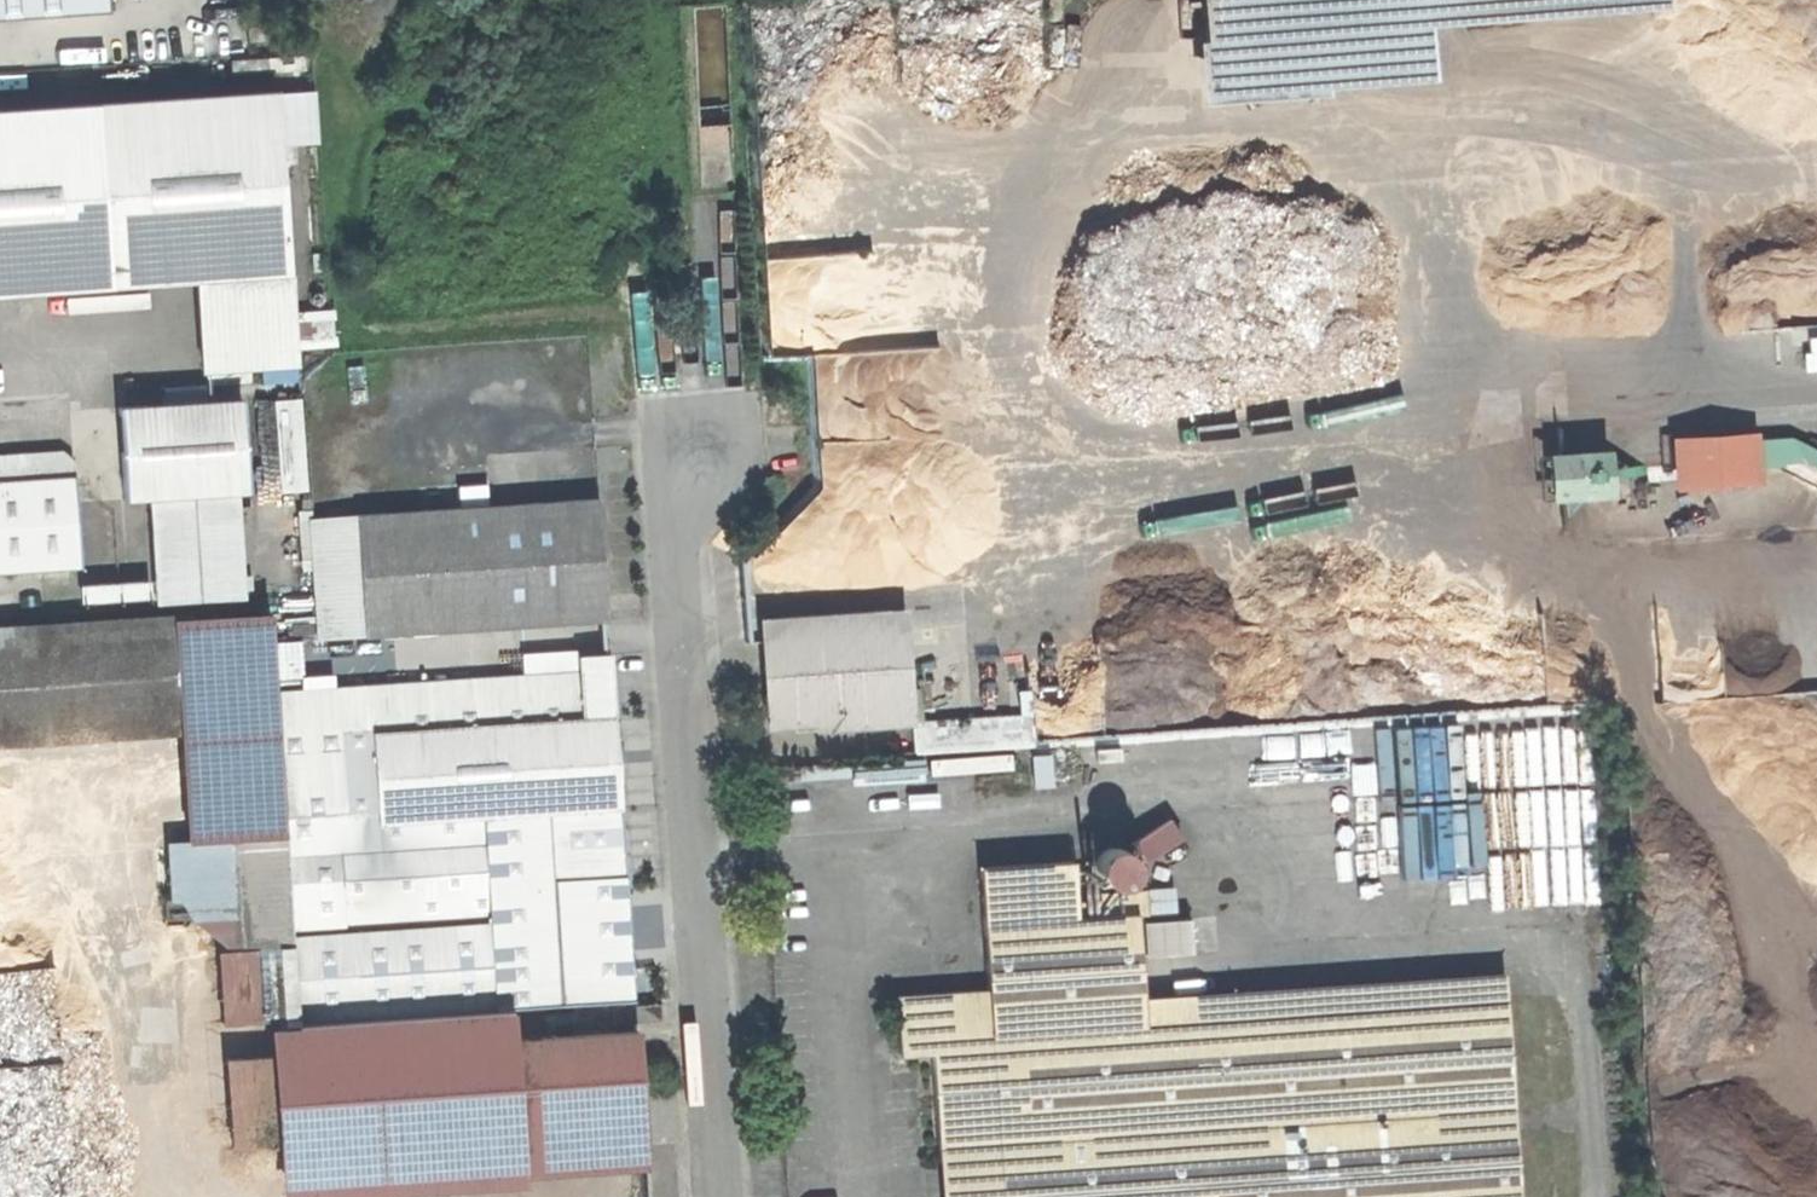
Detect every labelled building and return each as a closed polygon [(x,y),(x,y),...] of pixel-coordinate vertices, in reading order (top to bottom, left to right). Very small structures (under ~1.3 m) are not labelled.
[(110,6),(110,0),(0,0),(0,13),(110,6)] [(1210,36),(1200,37),(1205,100),(1437,81),(1432,22),(1673,5),(1673,0),(1208,0),(1210,36)] [(0,110),(0,293),(196,279),(202,372),(303,366),(283,140),(322,137),(319,88),(0,110)] [(311,485),(303,394),(278,396),(286,487),(311,485)] [(232,409),(115,418),(121,504),(139,503),(146,603),(245,596),(232,409)] [(1678,488),(1765,481),(1761,427),(1674,434),(1678,488)] [(1616,446),(1552,449),(1554,497),(1618,494),(1616,446)] [(73,568),(64,456),(0,461),(0,574),(73,568)] [(312,519),(306,520),(315,640),(613,618),(604,498),(312,519)] [(908,589),(763,604),(766,628),(774,712),(920,697),(908,589)] [(0,633),(0,735),(173,725),(180,839),(161,840),(165,914),(229,910),(231,952),(292,949),(285,832),(273,617),(177,623),(0,633)] [(617,665),(285,687),(304,1017),(639,997),(617,665)] [(946,1196),(1526,1196),(1510,970),(1149,994),(1143,910),(1081,915),(1078,857),(982,863),(992,985),(903,992),(906,1054),(938,1052),(946,1196)] [(258,1032),(269,1196),(291,1196),(639,1174),(638,1157),(633,1076),(630,1032),(503,1041),(501,1013),(258,1032)]
